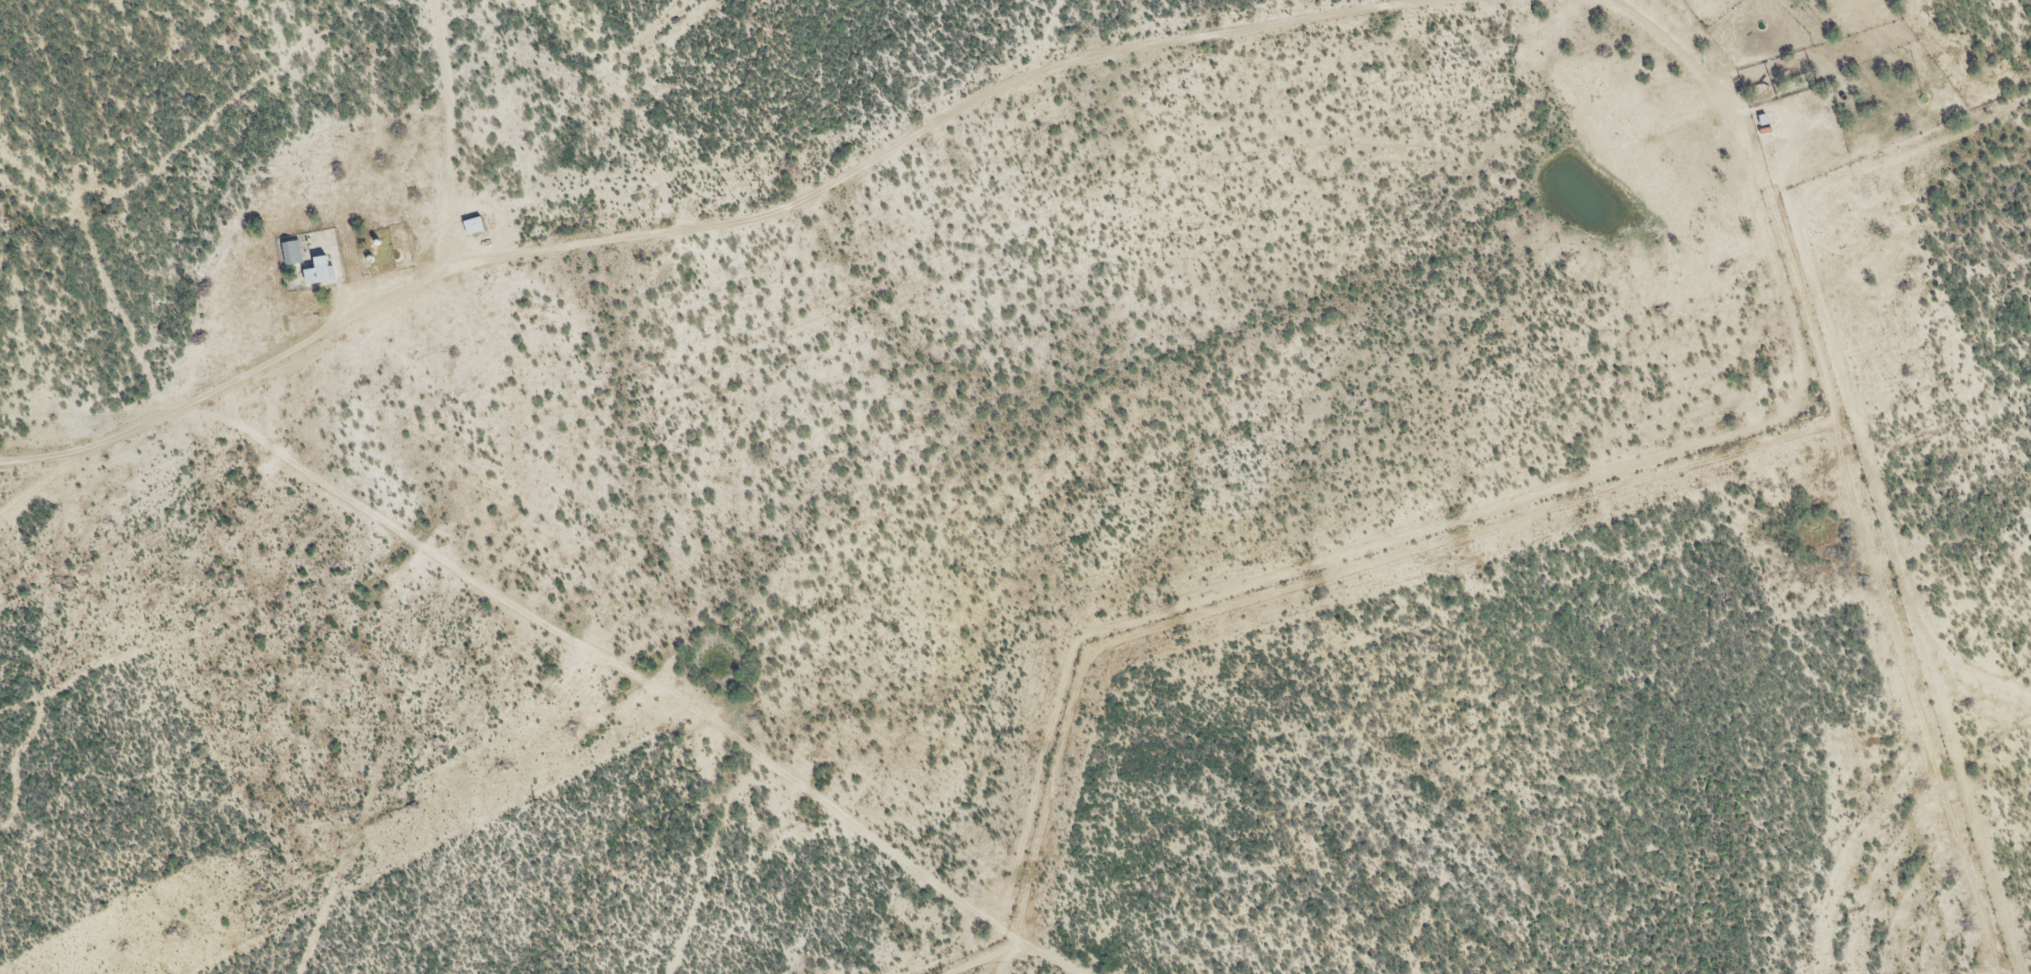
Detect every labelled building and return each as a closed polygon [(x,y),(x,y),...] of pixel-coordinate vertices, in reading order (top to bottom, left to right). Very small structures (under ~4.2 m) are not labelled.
[(470,236),(487,233),(485,219),(467,222),(470,236)] [(289,292),(338,283),(333,256),(318,259),(320,269),(307,272),(301,241),(280,246),(289,292)]
